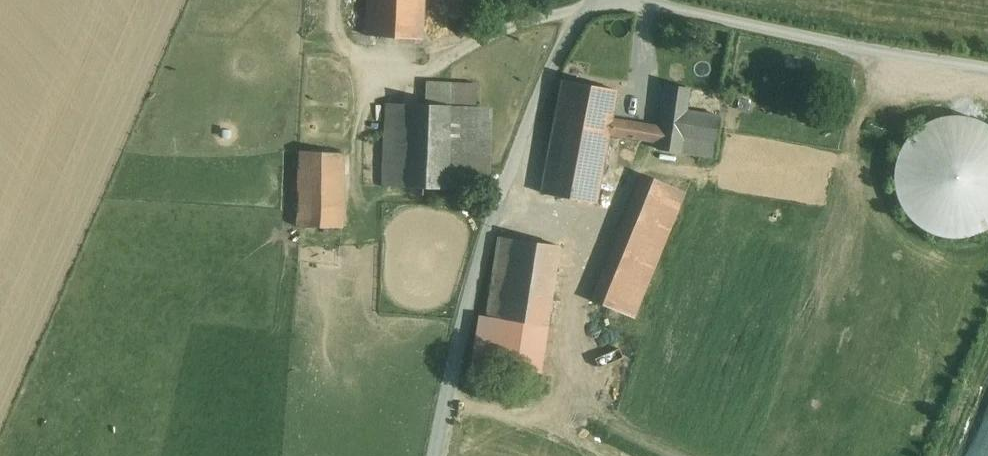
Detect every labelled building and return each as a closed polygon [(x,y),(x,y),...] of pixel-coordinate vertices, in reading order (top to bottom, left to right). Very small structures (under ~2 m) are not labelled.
[(365,35),(422,40),(424,0),(367,0),(365,35)] [(624,85),(573,73),(563,113),(545,188),(596,200),(611,137),(614,125),(617,111),(624,85)] [(479,84),(427,82),(426,105),(451,106),(478,107),(479,84)] [(698,88),(677,82),(667,123),(617,111),(614,125),(630,128),(664,137),(662,144),(683,149),(687,133),(692,111),(694,106),(698,88)] [(406,104),(387,103),(384,186),(404,187),(406,104)] [(426,105),(406,104),(404,187),(448,189),(451,106),(426,105)] [(478,107),(451,106),(448,189),(492,191),(495,108),(478,107)] [(727,114),(694,106),(692,111),(687,133),(721,142),(727,114)] [(901,208),(911,221),(925,231),(940,236),(956,238),(972,235),(987,228),(987,126),(980,120),(964,116),(947,115),(932,119),(919,126),(907,136),(899,149),(894,164),(892,179),(895,194),(901,208)] [(630,128),(614,125),(611,137),(627,141),(630,128)] [(721,142),(687,133),(683,149),(717,157),(721,142)] [(345,150),(297,149),(296,225),(344,225),(345,150)] [(692,189),(649,172),(624,238),(667,255),(692,189)] [(560,246),(500,237),(488,317),(548,325),(560,246)] [(667,255),(624,238),(599,298),(642,315),(643,312),(667,255)] [(541,373),(548,325),(488,317),(480,316),(473,362),(541,373)]
